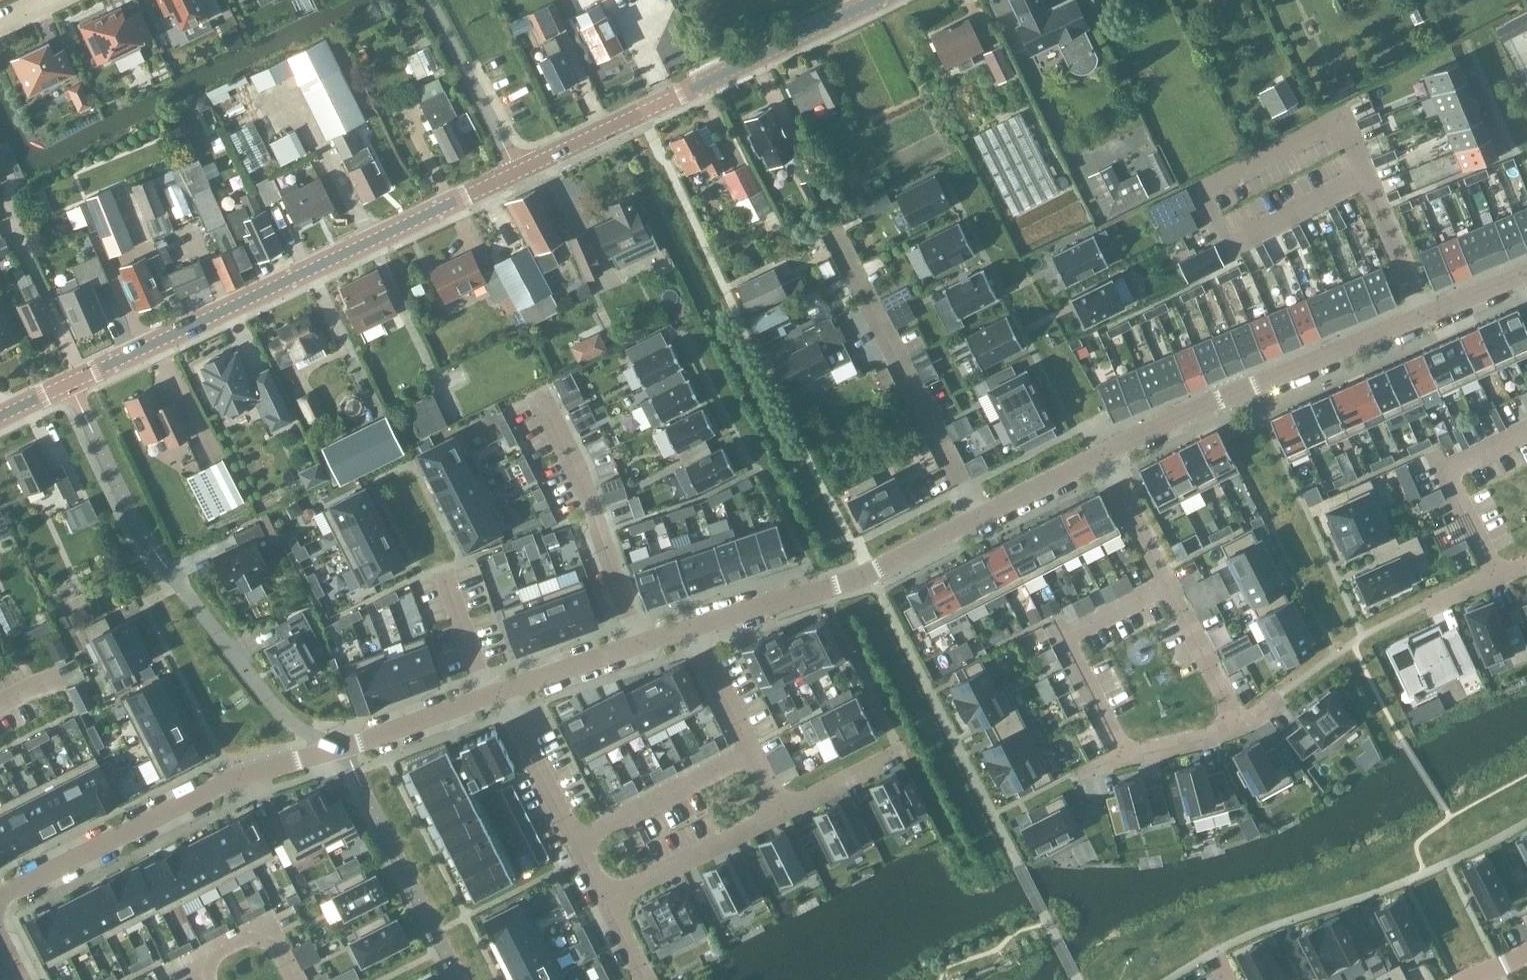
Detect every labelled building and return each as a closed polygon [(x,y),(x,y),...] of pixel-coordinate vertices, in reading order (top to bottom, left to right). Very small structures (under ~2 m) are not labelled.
[(167,15),(176,11),(184,27),(208,16),(209,19),(223,12),(217,0),(160,0),(167,15)] [(1024,24),(1019,26),(1032,53),(1059,40),(1073,68),(1077,71),(1081,72),(1085,72),(1089,71),(1092,68),(1095,65),(1096,61),(1097,57),(1083,29),(1088,27),(1075,0),(1074,0),(1048,13),(1041,0),(1012,0),(1024,24)] [(1094,11),(1103,7),(1101,0),(1089,0),(1094,11)] [(554,2),(529,14),(541,39),(566,27),(554,2)] [(1423,2),(1408,9),(1415,24),(1430,16),(1423,2)] [(584,30),(585,32),(583,36),(587,42),(590,44),(599,60),(601,59),(604,61),(611,57),(612,54),(623,48),(616,34),(620,32),(612,15),(609,17),(603,4),(581,15),(587,28),(584,30)] [(140,11),(126,17),(122,8),(82,27),(99,63),(113,56),(115,60),(141,48),(139,44),(153,38),(140,11)] [(1518,20),(1524,31),(1526,29),(1526,15),(1518,20)] [(983,49),(969,19),(932,37),(946,67),(957,62),(961,71),(975,64),(971,55),(983,49)] [(1515,21),(1498,30),(1504,41),(1521,33),(1515,21)] [(577,80),(556,37),(543,44),(550,56),(540,61),(555,91),(577,80)] [(328,141),(334,138),(354,129),(368,122),(347,82),(326,38),(252,75),(259,90),(295,73),(328,141)] [(13,62),(29,95),(30,96),(77,74),(65,49),(54,54),(49,43),(14,59),(12,60),(13,62)] [(1001,46),(986,53),(1000,83),(1015,76),(1001,46)] [(424,47),(401,55),(408,77),(431,70),(424,47)] [(1467,80),(1459,60),(1424,75),(1432,95),(1467,80)] [(788,83),(803,112),(825,100),(828,107),(843,100),(824,64),(788,83)] [(1333,85),(1329,87),(1335,100),(1357,89),(1350,76),(1347,78),(1333,85)] [(440,79),(418,90),(424,101),(445,90),(440,79)] [(1440,114),(1475,99),(1467,80),(1432,95),(1440,114)] [(1287,81),(1267,91),(1279,113),(1297,104),(1298,103),(1287,81)] [(449,160),(470,150),(454,119),(459,117),(445,90),(424,101),(420,103),(449,160)] [(85,92),(73,97),(80,111),(91,105),(85,92)] [(207,95),(198,100),(203,110),(212,105),(207,95)] [(1447,132),(1483,118),(1475,99),(1440,114),(1447,132)] [(747,121),(754,134),(751,136),(753,140),(753,145),(755,148),(758,151),(761,155),(764,153),(771,167),(777,164),(781,164),(787,161),(789,157),(795,154),(771,108),(766,111),(762,110),(758,112),(754,114),(752,118),(747,121)] [(973,130),(1003,213),(1057,193),(1027,111),(973,130)] [(1368,116),(1371,125),(1382,120),(1379,112),(1368,116)] [(1371,125),(1368,116),(1357,121),(1360,129),(1371,125)] [(1455,151),(1490,137),(1483,118),(1447,132),(1455,151)] [(255,121),(231,133),(251,171),(274,160),(255,121)] [(698,128),(678,138),(672,141),(688,173),(707,164),(714,176),(724,171),(711,144),(716,142),(708,126),(699,130),(698,128)] [(334,138),(346,162),(345,162),(349,170),(349,171),(364,200),(389,188),(374,158),(368,146),(364,148),(354,129),(334,138)] [(203,137),(211,155),(225,148),(218,131),(203,137)] [(295,131),(272,142),(284,164),(306,153),(295,131)] [(1455,151),(1463,171),(1499,156),(1490,137),(1455,151)] [(1158,150),(1149,154),(1166,188),(1174,183),(1158,150)] [(1387,162),(1398,158),(1394,150),(1383,154),(1387,162)] [(1372,159),(1376,167),(1387,162),(1383,154),(1372,159)] [(1503,162),(1506,169),(1516,165),(1517,165),(1514,157),(1503,162)] [(199,160),(174,171),(179,181),(180,183),(192,195),(211,187),(207,179),(202,168),(199,160)] [(724,177),(747,223),(771,211),(748,165),(724,177)] [(1148,196),(1139,178),(1118,188),(1108,167),(1090,176),(1109,215),(1148,196)] [(1475,173),(1478,181),(1490,176),(1486,169),(1475,173)] [(174,170),(153,178),(158,190),(179,181),(174,171),(174,170)] [(1464,178),(1467,185),(1478,181),(1475,173),(1464,178)] [(951,206),(936,175),(897,195),(912,226),(951,206)] [(323,213),(335,207),(321,178),(300,188),(297,182),(280,190),(273,176),(257,184),(268,205),(283,197),(296,223),(299,222),(303,226),(313,221),(312,216),(322,210),(323,213)] [(815,176),(802,183),(817,211),(829,205),(815,176)] [(134,186),(155,238),(174,231),(158,190),(153,178),(134,186)] [(1441,196),(1452,192),(1449,184),(1438,189),(1441,196)] [(192,195),(208,232),(213,229),(224,253),(214,257),(228,290),(245,282),(240,271),(254,265),(244,244),(238,246),(227,223),(211,187),(192,195)] [(87,199),(111,256),(135,247),(112,189),(87,199)] [(1387,194),(1390,201),(1401,197),(1398,189),(1387,194)] [(1427,193),(1430,201),(1441,196),(1438,189),(1427,193)] [(507,203),(544,272),(560,265),(551,248),(563,243),(535,190),(507,203)] [(254,193),(242,198),(246,207),(251,217),(263,212),(254,193)] [(1176,238),(1197,228),(1188,210),(1178,215),(1169,197),(1147,208),(1156,226),(1167,221),(1176,238)] [(610,221),(597,227),(610,256),(612,256),(618,269),(619,269),(618,266),(658,248),(660,251),(661,250),(649,224),(648,224),(648,226),(645,227),(636,209),(635,210),(630,198),(612,206),(618,221),(611,224),(610,221)] [(857,207),(862,217),(876,210),(871,198),(856,206),(857,207)] [(1410,200),(1399,205),(1402,212),(1413,207),(1410,200)] [(1336,205),(1328,209),(1334,219),(1342,215),(1336,205)] [(266,210),(263,212),(251,217),(246,207),(230,214),(240,236),(242,237),(246,236),(258,263),(285,250),(272,223),(266,210)] [(1514,213),(1526,245),(1526,208),(1514,213)] [(1510,256),(1526,249),(1526,245),(1514,213),(1495,221),(1510,256)] [(1334,219),(1339,230),(1347,226),(1342,215),(1334,219)] [(1476,229),(1491,264),(1510,256),(1495,221),(1476,229)] [(934,275),(975,253),(960,222),(918,244),(934,275)] [(1297,238),(1305,234),(1300,224),(1292,228),(1297,238)] [(1491,264),(1476,229),(1458,237),(1472,272),(1491,264)] [(1105,230),(1052,257),(1066,285),(1109,264),(1101,249),(1112,244),(1105,230)] [(586,232),(569,239),(586,280),(603,273),(601,267),(595,252),(594,252),(586,232)] [(1305,234),(1297,238),(1303,249),(1311,245),(1305,234)] [(166,237),(156,241),(166,265),(175,261),(166,237)] [(1439,245),(1453,280),(1472,272),(1458,237),(1439,245)] [(0,239),(0,257),(10,253),(4,238),(0,239)] [(1256,247),(1261,257),(1269,253),(1263,243),(1256,247)] [(1215,245),(1190,258),(1200,278),(1225,265),(1215,245)] [(1453,280),(1439,245),(1419,253),(1433,288),(1453,280)] [(729,246),(717,252),(724,266),(736,260),(729,246)] [(551,291),(528,248),(495,265),(511,295),(518,308),(551,291)] [(432,270),(446,301),(486,282),(495,303),(502,299),(507,297),(494,270),(483,275),(472,251),(432,270)] [(124,281),(130,295),(134,293),(140,307),(147,304),(148,306),(164,299),(161,291),(174,285),(160,253),(147,259),(146,258),(122,268),(127,279),(124,281)] [(1261,257),(1267,268),(1275,264),(1269,253),(1261,257)] [(61,295),(79,335),(90,331),(95,333),(97,328),(108,323),(93,288),(109,280),(98,255),(73,266),(82,286),(61,295)] [(180,298),(210,285),(200,261),(170,274),(180,298)] [(1228,271),(1232,279),(1243,273),(1239,266),(1228,271)] [(19,305),(33,335),(55,325),(36,284),(32,286),(23,267),(13,271),(27,301),(19,305)] [(1383,268),(1363,276),(1377,311),(1397,303),(1383,268)] [(341,287),(350,304),(351,306),(347,308),(359,333),(398,314),(386,289),(387,289),(378,269),(341,287)] [(800,276),(782,285),(775,269),(738,286),(751,313),(787,296),(789,299),(807,291),(800,276)] [(984,269),(944,289),(959,318),(998,298),(984,269)] [(1217,277),(1221,284),(1232,279),(1228,271),(1217,277)] [(1073,298),(1072,298),(1072,300),(1073,300),(1085,324),(1084,324),(1085,326),(1087,325),(1124,307),(1125,306),(1124,305),(1124,304),(1135,298),(1124,276),(1113,282),(1112,280),(1112,279),(1110,280),(1073,298)] [(1344,283),(1358,319),(1377,311),(1363,276),(1344,283)] [(1344,283),(1325,291),(1340,326),(1358,319),(1344,283)] [(1191,289),(1195,297),(1206,291),(1202,284),(1191,289)] [(1181,295),(1184,302),(1195,297),(1191,289),(1181,295)] [(551,291),(518,308),(519,309),(528,326),(560,309),(551,291)] [(1306,299),(1321,334),(1340,326),(1325,291),(1306,299)] [(887,309),(896,305),(890,294),(882,299),(887,309)] [(507,297),(502,299),(509,314),(519,309),(518,308),(511,295),(507,297)] [(1321,334),(1306,299),(1287,307),(1302,342),(1321,334)] [(1155,307),(1158,314),(1169,309),(1166,302),(1155,307)] [(750,319),(761,342),(794,326),(783,303),(750,319)] [(898,304),(887,310),(896,328),(907,322),(898,304)] [(1155,307),(1144,313),(1148,320),(1158,314),(1155,307)] [(1269,315),(1283,350),(1302,342),(1287,307),(1269,315)] [(1526,355),(1526,327),(1519,308),(1498,318),(1517,360),(1526,355)] [(9,348),(7,344),(15,340),(0,311),(0,353),(9,348)] [(1283,350),(1269,315),(1250,322),(1264,357),(1283,350)] [(277,356),(282,368),(295,361),(307,355),(311,363),(327,355),(323,348),(327,346),(322,334),(318,336),(308,316),(280,330),(282,337),(270,343),(277,356)] [(1007,316),(966,337),(982,368),(1023,347),(1007,316)] [(776,363),(790,390),(831,369),(852,359),(843,342),(831,318),(803,333),(809,345),(776,363)] [(1497,368),(1517,360),(1498,318),(1478,327),(1478,328),(1479,328),(1497,368)] [(1118,325),(1122,332),(1132,327),(1129,320),(1118,325)] [(1231,330),(1245,365),(1264,357),(1250,322),(1231,330)] [(1107,331),(1111,338),(1122,332),(1118,325),(1107,331)] [(1478,377),(1497,368),(1479,328),(1478,328),(1460,336),(1478,377)] [(1231,330),(1212,338),(1227,373),(1245,365),(1231,330)] [(627,349),(634,362),(633,363),(633,365),(633,364),(644,385),(644,386),(679,369),(681,368),(682,368),(683,367),(682,366),(672,345),(671,343),(670,344),(667,346),(661,332),(627,349)] [(573,347),(580,361),(606,349),(599,335),(573,347)] [(1460,385),(1478,377),(1460,336),(1442,344),(1460,385)] [(243,341),(251,360),(262,356),(254,337),(243,341)] [(1080,337),(1069,343),(1072,350),(1083,345),(1080,337)] [(1193,346),(1208,381),(1227,373),(1212,338),(1193,346)] [(1437,386),(1440,394),(1460,385),(1442,344),(1423,352),(1438,386),(1437,386)] [(1174,353),(1189,389),(1208,381),(1193,346),(1174,353)] [(926,349),(911,357),(917,369),(932,361),(926,349)] [(358,367),(366,362),(358,350),(345,358),(361,383),(366,379),(358,367)] [(1419,394),(1420,394),(1437,386),(1438,386),(1423,352),(1404,361),(1419,394)] [(208,367),(205,369),(210,380),(206,382),(215,403),(220,401),(225,412),(229,410),(231,414),(249,405),(247,402),(257,397),(257,396),(262,393),(271,413),(266,415),(273,430),(292,421),(269,370),(254,377),(255,378),(250,381),(237,353),(227,358),(225,355),(222,356),(218,356),(212,359),(210,362),(207,363),(208,367)] [(1156,361),(1170,396),(1189,389),(1174,353),(1156,361)] [(1156,361),(1137,369),(1151,404),(1170,396),(1156,361)] [(1386,369),(1404,410),(1423,401),(1420,394),(1419,394),(1404,361),(1386,369)] [(1036,389),(1027,372),(1026,370),(1025,371),(1016,375),(1011,365),(986,378),(991,388),(990,389),(990,388),(988,389),(989,391),(1002,416),(1040,397),(1036,388),(1036,389)] [(888,367),(876,373),(883,388),(895,382),(888,367)] [(679,369),(644,386),(644,387),(646,386),(652,398),(642,403),(654,427),(663,422),(664,422),(664,421),(700,403),(701,403),(700,401),(690,381),(689,379),(688,380),(686,381),(679,369)] [(1118,377),(1132,412),(1151,404),(1137,369),(1118,377)] [(1404,410),(1386,369),(1367,377),(1382,411),(1381,411),(1384,419),(1404,410)] [(1098,385),(1113,420),(1132,412),(1118,377),(1098,385)] [(1348,386),(1363,419),(1364,419),(1381,411),(1382,411),(1367,377),(1348,386)] [(1330,394),(1348,435),(1368,426),(1364,419),(1363,419),(1348,386),(1330,394)] [(178,411),(166,417),(153,390),(127,402),(146,442),(165,433),(170,446),(191,437),(178,411)] [(313,392),(300,398),(312,422),(324,416),(313,392)] [(434,393),(407,406),(422,439),(449,425),(434,393)] [(1325,436),(1329,444),(1348,435),(1330,394),(1312,402),(1311,402),(1326,436),(1325,436)] [(1052,425),(1054,424),(1053,422),(1042,402),(1043,401),(1040,397),(1002,416),(1015,441),(1016,443),(1018,442),(1019,441),(1023,450),(1024,452),(1026,451),(1054,436),(1054,437),(1056,436),(1055,434),(1051,425),(1052,425)] [(350,401),(346,407),(348,412),(353,415),(359,413),(363,407),(361,402),(356,399),(350,401)] [(1291,410),(1306,445),(1307,444),(1325,436),(1326,436),(1311,402),(1312,402),(1311,401),(1291,410)] [(588,404),(570,413),(575,422),(592,413),(588,404)] [(683,458),(706,447),(702,440),(716,432),(703,407),(665,427),(678,452),(679,451),(683,458)] [(1494,421),(1501,417),(1496,407),(1489,410),(1494,421)] [(1307,444),(1306,445),(1291,410),(1270,419),(1289,461),(1311,452),(1307,444)] [(592,413),(575,422),(580,431),(597,422),(592,413)] [(323,448),(341,484),(405,452),(387,416),(323,448)] [(1500,432),(1507,428),(1501,417),(1494,421),(1500,432)] [(956,420),(946,426),(953,441),(964,436),(956,420)] [(500,425),(505,436),(513,432),(508,421),(500,425)] [(974,431),(970,433),(978,449),(994,441),(985,425),(974,431)] [(1458,439),(1465,436),(1460,425),(1453,428),(1458,439)] [(1219,481),(1239,470),(1218,430),(1198,440),(1219,481)] [(513,432),(505,436),(511,447),(518,443),(513,432)] [(420,454),(430,474),(464,457),(464,458),(473,454),(462,433),(435,446),(423,453),(420,454)] [(1447,449),(1455,445),(1449,433),(1441,437),(1447,449)] [(418,442),(423,453),(435,446),(430,435),(418,442)] [(1458,439),(1463,450),(1470,446),(1465,436),(1458,439)] [(1418,442),(1422,450),(1433,445),(1429,437),(1418,442)] [(1200,490),(1219,481),(1198,440),(1179,449),(1200,490)] [(9,456),(27,494),(56,480),(65,498),(77,492),(63,464),(52,469),(38,442),(9,456)] [(1418,442),(1407,447),(1411,454),(1422,450),(1418,442)] [(736,472),(723,447),(713,452),(709,454),(706,447),(683,458),(686,466),(676,471),(689,496),(736,472)] [(1180,500),(1200,490),(1179,449),(1159,459),(1180,500)] [(1381,459),(1384,466),(1395,461),(1392,454),(1381,459)] [(988,470),(981,456),(965,464),(972,478),(988,470)] [(472,475),(464,458),(464,457),(430,474),(439,493),(473,475),(472,475)] [(518,462),(524,472),(532,468),(526,458),(518,462)] [(224,459),(187,477),(209,519),(245,501),(224,459)] [(1180,500),(1159,459),(1139,470),(1160,510),(1180,500)] [(1381,459),(1370,464),(1373,471),(1384,466),(1381,459)] [(301,473),(308,487),(326,479),(319,464),(301,473)] [(537,479),(532,468),(524,472),(529,483),(537,479)] [(473,475),(439,493),(448,511),(491,489),(481,470),(472,475),(473,475)] [(1344,476),(1347,483),(1358,478),(1355,471),(1344,476)] [(873,476),(849,488),(855,499),(850,501),(858,516),(860,515),(865,524),(905,504),(893,479),(879,487),(873,476)] [(1336,488),(1347,483),(1344,476),(1333,481),(1336,488)] [(605,493),(625,486),(621,477),(602,483),(605,493)] [(753,485),(749,478),(738,484),(742,491),(753,485)] [(1341,505),(1329,511),(1332,519),(1328,520),(1334,535),(1385,512),(1370,479),(1347,490),(1352,501),(1348,502),(1341,505)] [(625,486),(605,493),(608,503),(628,496),(625,486)] [(1317,486),(1303,493),(1309,506),(1323,500),(1321,495),(1317,486)] [(539,502),(546,498),(541,487),(533,491),(539,502)] [(719,493),(723,501),(734,495),(730,488),(719,493)] [(1440,488),(1419,498),(1424,509),(1445,499),(1440,488)] [(334,530),(376,509),(366,489),(323,510),(334,530)] [(448,511),(458,529),(500,507),(491,489),(448,511)] [(723,501),(719,493),(708,499),(712,506),(723,501)] [(1080,504),(1081,504),(1101,543),(1121,533),(1101,493),(1080,503),(1080,504)] [(304,514),(299,502),(287,508),(293,519),(304,514)] [(81,503),(65,510),(75,532),(91,524),(81,503)] [(1080,504),(1063,513),(1062,513),(1082,553),(1101,543),(1081,504),(1080,504)] [(693,505),(682,509),(684,517),(696,513),(693,505)] [(12,534),(0,507),(0,539),(12,534)] [(458,529),(468,549),(510,527),(500,507),(458,529)] [(334,530),(343,549),(385,527),(376,509),(334,530)] [(673,521),(684,517),(682,509),(670,513),(673,521)] [(1042,523),(1063,563),(1082,553),(1062,513),(1063,513),(1062,512),(1042,523)] [(1385,512),(1334,535),(1341,549),(1345,547),(1348,555),(1362,548),(1363,549),(1370,546),(1369,545),(1371,544),(1376,555),(1399,545),(1399,544),(1385,512)] [(1254,527),(1265,522),(1261,515),(1251,520),(1254,527)] [(656,526),(653,518),(642,522),(645,530),(656,526)] [(269,568),(255,540),(266,535),(259,522),(234,534),(240,546),(215,558),(229,587),(240,582),(244,589),(261,580),(258,573),(269,568)] [(633,534),(645,530),(642,522),(630,526),(633,534)] [(1063,563),(1042,523),(1023,532),(1043,573),(1063,563)] [(778,524),(756,531),(768,566),(790,559),(778,524)] [(1220,530),(1223,537),(1234,531),(1230,524),(1220,530)] [(385,527),(343,549),(352,567),(394,545),(385,527)] [(711,536),(715,546),(716,546),(727,579),(726,579),(727,581),(748,573),(736,538),(737,538),(733,528),(711,536)] [(1212,542),(1223,537),(1220,530),(1209,535),(1212,542)] [(1223,545),(1238,576),(1271,560),(1261,540),(1258,541),(1252,530),(1223,545)] [(543,536),(546,544),(558,539),(555,531),(543,536)] [(748,573),(768,566),(756,531),(737,538),(736,538),(748,573)] [(1003,543),(1004,543),(1024,583),(1043,573),(1023,532),(1003,543)] [(522,537),(525,545),(536,541),(533,533),(522,537)] [(302,546),(296,536),(289,540),(294,550),(302,546)] [(1399,545),(1376,555),(1381,566),(1378,568),(1378,567),(1371,570),(1371,571),(1358,577),(1361,584),(1357,586),(1364,601),(1368,599),(1369,600),(1391,590),(1393,594),(1407,587),(1406,584),(1416,579),(1407,558),(1423,550),(1417,536),(1399,544),(1399,545)] [(511,541),(513,549),(525,545),(522,537),(511,541)] [(708,585),(726,579),(727,579),(716,546),(715,546),(712,537),(694,543),(697,552),(696,553),(708,585)] [(559,539),(549,543),(551,551),(562,547),(559,539)] [(1448,556),(1469,546),(1466,539),(1444,549),(1448,556)] [(696,553),(697,552),(694,543),(675,549),(674,550),(688,592),(689,592),(708,585),(696,553)] [(1003,543),(986,552),(985,553),(1005,592),(1024,583),(1004,543),(1003,543)] [(294,550),(300,561),(311,555),(305,544),(302,546),(294,550)] [(394,545),(352,567),(362,587),(405,565),(394,545)] [(1174,553),(1178,560),(1188,555),(1185,547),(1174,553)] [(690,593),(689,592),(688,592),(674,550),(675,549),(674,548),(653,555),(668,600),(690,593)] [(493,553),(497,565),(509,561),(505,549),(493,553)] [(1005,592),(985,553),(986,552),(985,551),(965,562),(986,602),(1005,592)] [(647,607),(668,600),(653,555),(632,562),(647,607)] [(1254,606),(1283,591),(1278,581),(1281,580),(1271,560),(1238,576),(1254,606)] [(945,573),(946,572),(966,612),(986,602),(965,562),(945,572),(945,573)] [(313,587),(320,583),(315,572),(307,576),(313,587)] [(945,573),(928,582),(927,582),(947,622),(966,612),(946,572),(945,573)] [(1120,580),(1126,592),(1135,588),(1128,576),(1120,580)] [(578,632),(599,624),(583,580),(562,587),(578,632)] [(1126,592),(1120,580),(1111,584),(1118,597),(1126,592)] [(906,591),(913,605),(905,610),(914,628),(923,623),(927,632),(947,622),(927,582),(928,582),(927,581),(906,591)] [(1185,590),(1191,600),(1208,591),(1203,581),(1185,590)] [(313,587),(318,598),(326,594),(320,583),(313,587)] [(558,639),(578,632),(562,587),(541,594),(545,603),(546,603),(558,639)] [(389,604),(400,599),(396,591),(385,596),(389,604)] [(1214,602),(1208,591),(1191,600),(1196,611),(1214,602)] [(1254,606),(1269,636),(1302,620),(1291,600),(1289,601),(1283,591),(1254,606)] [(1081,599),(1088,612),(1096,608),(1090,595),(1081,599)] [(389,604),(385,596),(375,602),(379,609),(389,604)] [(1056,599),(1042,606),(1048,616),(1061,609),(1056,599)] [(1079,616),(1088,612),(1081,599),(1073,604),(1079,616)] [(0,604),(0,619),(9,638),(21,633),(6,601),(0,604)] [(526,610),(527,610),(524,601),(502,609),(518,653),(539,646),(526,610)] [(1468,608),(1469,612),(1468,613),(1478,639),(1475,640),(1481,655),(1484,653),(1487,661),(1509,652),(1514,664),(1526,659),(1526,646),(1518,624),(1503,630),(1502,627),(1499,620),(1492,603),(1485,606),(1483,601),(1468,608)] [(526,610),(539,646),(558,639),(546,603),(545,603),(527,610),(526,610)] [(1036,608),(1027,612),(1033,623),(1042,619),(1036,608)] [(360,609),(349,615),(353,623),(363,617),(360,609)] [(79,612),(68,618),(72,626),(83,620),(79,612)] [(278,626),(285,638),(268,648),(268,647),(266,648),(267,650),(275,663),(275,664),(279,671),(280,672),(287,686),(288,687),(289,687),(289,686),(319,670),(321,669),(320,668),(300,631),(310,626),(303,613),(278,626)] [(338,630),(353,623),(349,615),(334,622),(338,630)] [(67,616),(57,621),(61,631),(72,626),(68,618),(67,616)] [(143,638),(132,618),(111,629),(106,618),(85,628),(101,659),(143,638)] [(826,618),(805,629),(805,630),(806,629),(826,670),(827,669),(847,660),(826,618)] [(1019,620),(1012,624),(1016,632),(1023,629),(1019,620)] [(1302,620),(1269,636),(1285,667),(1315,652),(1309,641),(1312,640),(1302,620)] [(1007,626),(1000,630),(1001,632),(1004,638),(1012,635),(1007,626)] [(1439,628),(1391,651),(1401,673),(1403,672),(1411,690),(1424,684),(1426,688),(1429,687),(1426,679),(1454,665),(1458,674),(1475,666),(1461,638),(1445,646),(1442,641),(1444,640),(1439,628)] [(829,672),(827,669),(826,670),(806,629),(805,630),(787,639),(804,673),(803,674),(808,682),(829,672)] [(786,683),(803,674),(804,673),(787,639),(783,630),(764,639),(763,640),(785,683),(786,683)] [(1001,632),(990,638),(993,644),(1004,638),(1001,632)] [(425,636),(403,644),(406,653),(407,653),(420,689),(441,681),(425,636)] [(55,637),(46,641),(57,662),(65,658),(55,637)] [(101,659),(117,690),(137,680),(132,669),(153,658),(152,656),(155,654),(147,638),(144,640),(143,638),(101,659)] [(765,694),(786,684),(786,683),(785,683),(763,640),(764,639),(763,638),(742,649),(765,694)] [(1233,640),(1219,647),(1225,659),(1238,653),(1239,652),(1233,640)] [(959,646),(966,658),(974,654),(968,642),(959,646)] [(959,646),(951,650),(958,663),(966,658),(959,646)] [(1053,647),(1037,655),(1042,666),(1058,658),(1053,647)] [(1225,659),(1223,660),(1229,673),(1250,662),(1244,649),(1239,652),(1238,653),(1225,659)] [(389,659),(385,650),(365,658),(381,702),(382,702),(400,695),(388,660),(389,659)] [(400,695),(420,689),(407,653),(406,653),(389,659),(388,660),(400,695)] [(336,657),(328,662),(333,670),(339,667),(336,657)] [(344,665),(361,711),(383,703),(382,702),(381,702),(365,658),(344,665)] [(997,690),(996,689),(980,658),(956,671),(961,681),(953,686),(958,696),(956,697),(961,707),(960,707),(961,708),(997,690)] [(685,718),(705,707),(683,664),(662,674),(663,676),(664,675),(685,718)] [(151,666),(141,671),(145,680),(156,675),(151,666)] [(663,676),(644,685),(666,727),(685,718),(664,675),(663,676)] [(122,699),(132,719),(171,699),(161,679),(122,699)] [(666,727),(644,685),(626,694),(625,695),(644,733),(646,738),(666,727)] [(988,734),(1021,717),(1005,685),(996,689),(997,690),(961,708),(961,709),(962,709),(967,719),(969,718),(974,728),(983,723),(988,734)] [(854,696),(850,689),(839,695),(843,702),(854,696)] [(1340,704),(1344,701),(1336,689),(1332,692),(1330,690),(1298,714),(1305,724),(1288,737),(1304,757),(1321,744),(1322,746),(1354,722),(1340,704)] [(625,695),(626,694),(624,690),(604,700),(625,743),(644,733),(625,695)] [(76,700),(83,713),(95,706),(89,694),(76,700)] [(811,719),(822,740),(831,735),(830,734),(868,715),(857,695),(811,719)] [(843,702),(839,695),(828,700),(832,707),(843,702)] [(181,719),(171,699),(132,719),(142,739),(181,719)] [(584,710),(606,752),(625,743),(604,700),(584,710)] [(798,709),(802,717),(812,711),(809,704),(798,709)] [(802,717),(798,709),(787,715),(791,722),(802,717)] [(606,752),(584,710),(564,720),(586,763),(606,752)] [(1413,724),(1423,719),(1419,710),(1408,715),(1413,724)] [(831,735),(841,755),(878,736),(868,715),(830,734),(831,735)] [(75,717),(64,722),(68,729),(79,724),(75,717)] [(1021,717),(988,734),(993,744),(985,748),(990,759),(988,760),(993,770),(993,771),(1037,748),(1021,717)] [(142,739),(151,758),(191,738),(181,719),(142,739)] [(1090,721),(1073,730),(1078,740),(1095,732),(1090,721)] [(88,728),(93,739),(100,735),(95,725),(88,728)] [(515,766),(496,729),(461,747),(463,750),(452,756),(448,747),(409,767),(475,898),(514,878),(469,789),(473,787),(515,766)] [(37,736),(40,743),(51,738),(47,731),(37,736)] [(98,750),(106,746),(100,735),(93,739),(98,750)] [(40,743),(37,736),(26,742),(30,749),(40,743)] [(191,738),(151,758),(162,778),(201,758),(191,738)] [(702,750),(705,758),(720,750),(715,739),(700,747),(702,750)] [(1236,755),(1243,768),(1239,771),(1246,785),(1251,782),(1260,798),(1293,780),(1275,747),(1264,753),(1258,742),(1236,755)] [(786,745),(767,754),(772,764),(791,754),(786,745)] [(1054,779),(1037,748),(993,771),(994,772),(999,781),(1001,780),(1007,790),(1015,786),(1020,796),(1054,779)] [(15,756),(11,749),(0,755),(4,762),(15,756)] [(705,758),(702,750),(691,756),(695,763),(705,758)] [(791,754),(772,764),(777,773),(795,763),(791,754)] [(98,810),(117,800),(96,757),(76,768),(97,810),(98,810)] [(111,760),(100,766),(107,780),(115,777),(118,775),(111,760)] [(1298,761),(1290,766),(1296,777),(1304,772),(1298,761)] [(674,764),(663,770),(667,777),(678,772),(674,764)] [(1206,776),(1203,764),(1178,771),(1191,819),(1241,805),(1231,787),(1228,788),(1223,771),(1206,776)] [(76,768),(57,777),(79,819),(97,810),(76,768)] [(656,783),(667,777),(663,770),(653,775),(656,783)] [(895,831),(929,814),(912,781),(902,786),(896,775),(873,787),(878,797),(871,800),(878,815),(885,811),(895,831)] [(61,829),(79,819),(57,777),(39,786),(61,829)] [(115,777),(107,780),(113,791),(120,787),(115,777)] [(1141,778),(1116,785),(1127,824),(1151,817),(1152,824),(1171,819),(1162,785),(1144,790),(1141,778)] [(624,789),(628,797),(639,792),(634,780),(623,786),(624,789)] [(502,789),(505,796),(516,791),(513,784),(502,789)] [(61,829),(39,786),(21,795),(43,838),(61,829)] [(321,789),(301,799),(325,846),(344,837),(348,845),(361,839),(346,809),(334,815),(321,789)] [(628,797),(624,789),(614,795),(618,802),(628,797)] [(519,797),(516,791),(505,796),(509,803),(519,797)] [(21,795),(3,805),(25,847),(43,838),(21,795)] [(1034,823),(1024,828),(1035,851),(1046,846),(1049,853),(1070,842),(1067,835),(1080,829),(1063,795),(1029,812),(1034,823)] [(509,803),(512,810),(523,804),(519,797),(509,803)] [(300,800),(299,801),(298,800),(285,807),(285,808),(281,810),(294,836),(283,841),(295,864),(307,858),(306,856),(325,846),(301,799),(300,800)] [(822,826),(815,829),(822,844),(829,840),(839,860),(862,848),(861,846),(874,840),(858,809),(845,815),(840,803),(816,815),(822,826)] [(526,811),(523,804),(512,810),(516,816),(526,811)] [(0,806),(0,844),(6,856),(25,847),(3,805),(0,806)] [(530,818),(526,811),(516,816),(519,823),(530,818)] [(254,866),(274,856),(252,813),(232,823),(233,824),(232,824),(254,866)] [(530,818),(519,823),(522,830),(533,824),(530,818)] [(254,866),(232,824),(214,833),(236,876),(254,866)] [(526,836),(536,831),(533,824),(522,830),(526,836)] [(536,831),(526,836),(529,843),(540,838),(536,831)] [(817,869),(801,838),(790,843),(784,831),(761,843),(767,855),(760,858),(768,872),(774,869),(784,888),(807,876),(806,874),(817,869)] [(236,876),(214,833),(196,842),(218,885),(236,876)] [(1517,839),(1526,859),(1526,834),(1517,839)] [(533,850),(543,844),(540,838),(529,843),(533,850)] [(621,853),(632,848),(627,838),(616,843),(621,853)] [(178,851),(199,894),(218,885),(196,842),(179,851),(178,851)] [(536,856),(547,851),(543,844),(533,850),(536,856)] [(181,903),(199,894),(178,851),(159,861),(181,903)] [(547,851),(536,856),(540,863),(550,858),(547,851)] [(536,871),(528,854),(518,859),(526,876),(536,871)] [(1488,856),(1463,869),(1487,913),(1511,901),(1488,856)] [(358,858),(337,868),(338,869),(343,879),(363,868),(358,858)] [(735,871),(729,860),(706,871),(711,882),(705,886),(712,900),(719,896),(729,916),(752,904),(751,902),(763,896),(748,865),(735,871)] [(181,903),(159,861),(142,870),(141,870),(161,909),(160,909),(162,913),(163,913),(181,903)] [(140,866),(122,875),(121,875),(143,918),(160,909),(161,909),(141,870),(142,870),(140,866)] [(367,878),(363,869),(336,883),(340,892),(335,894),(334,895),(334,897),(335,896),(345,917),(345,919),(347,918),(386,898),(388,897),(387,896),(376,875),(377,875),(376,874),(374,874),(374,875),(367,878)] [(125,928),(143,918),(121,875),(103,885),(125,928)] [(102,885),(103,885),(85,894),(102,928),(101,929),(106,937),(125,928),(103,885),(102,885)] [(558,893),(563,904),(570,900),(565,890),(558,893)] [(695,940),(708,933),(689,895),(676,901),(671,890),(659,896),(658,896),(658,897),(655,899),(654,898),(653,899),(654,899),(642,905),(652,923),(643,928),(654,949),(690,931),(695,940)] [(291,906),(302,900),(298,893),(288,898),(291,906)] [(85,894),(67,904),(84,937),(85,937),(101,929),(102,928),(85,894)] [(1377,910),(1400,955),(1424,942),(1401,897),(1377,910)] [(486,919),(496,938),(535,918),(526,899),(486,919)] [(570,900),(563,904),(568,915),(576,911),(570,900)] [(84,937),(67,904),(49,913),(70,955),(89,946),(85,937),(84,937)] [(267,911),(264,904),(253,909),(257,916),(267,911)] [(257,916),(253,909),(242,915),(246,922),(257,916)] [(70,955),(49,913),(48,913),(29,923),(50,965),(70,955)] [(354,929),(359,938),(351,942),(363,965),(410,941),(402,926),(401,927),(397,918),(389,922),(385,913),(354,929)] [(1339,915),(1319,926),(1342,971),(1362,961),(1339,915)] [(496,939),(505,956),(544,936),(535,918),(496,938),(496,939)] [(220,935),(231,930),(227,922),(216,928),(220,935)] [(582,941),(589,937),(583,926),(576,930),(582,941)] [(1321,979),(1324,979),(1342,971),(1319,926),(1299,936),(1321,979)] [(206,933),(209,941),(220,935),(216,928),(206,933)] [(544,936),(505,956),(514,975),(554,955),(544,936)] [(587,951),(594,948),(589,937),(582,941),(587,951)] [(311,939),(293,949),(298,958),(316,948),(311,939)] [(180,946),(184,954),(194,948),(191,941),(180,946)] [(1238,955),(1251,979),(1282,979),(1262,943),(1238,955)] [(180,946),(169,952),(173,959),(184,954),(180,946)] [(298,958),(303,968),(321,959),(316,948),(298,958)] [(155,961),(152,955),(141,960),(145,967),(155,962),(155,961)] [(517,979),(549,979),(563,973),(554,955),(514,975),(517,979)] [(134,972),(134,973),(145,967),(141,960),(130,965),(134,972)] [(607,973),(602,962),(595,966),(600,977),(607,973)] [(1392,979),(1407,979),(1399,966),(1388,972),(1392,979)] [(1388,972),(1377,977),(1378,979),(1392,979),(1388,972)]
